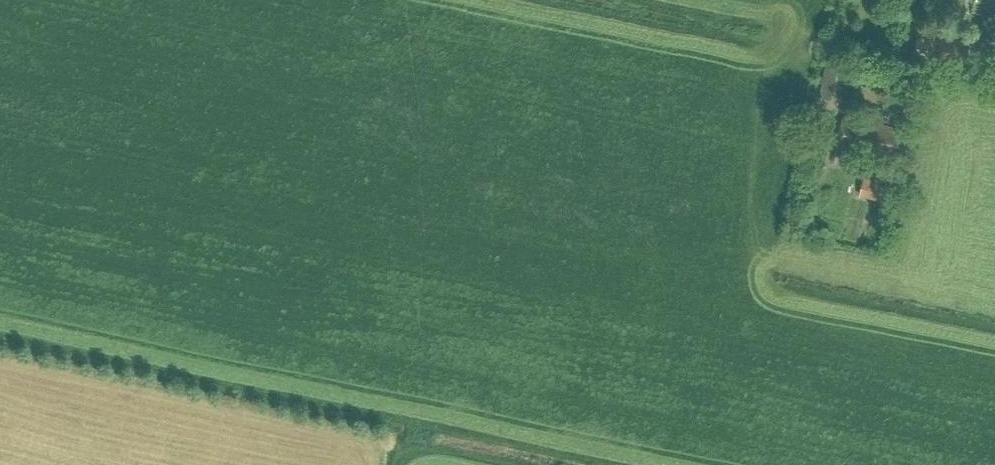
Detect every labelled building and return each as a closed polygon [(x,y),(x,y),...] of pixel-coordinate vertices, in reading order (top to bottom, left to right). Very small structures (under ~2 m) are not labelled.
[(994,18),(994,0),(986,0),(983,15),(994,18)] [(852,64),(827,58),(818,97),(844,103),(852,64)] [(840,119),(833,154),(855,158),(856,153),(891,160),(897,130),(840,119)] [(843,160),(831,158),(829,173),(841,174),(843,160)] [(863,183),(860,195),(882,199),(884,187),(863,183)]
